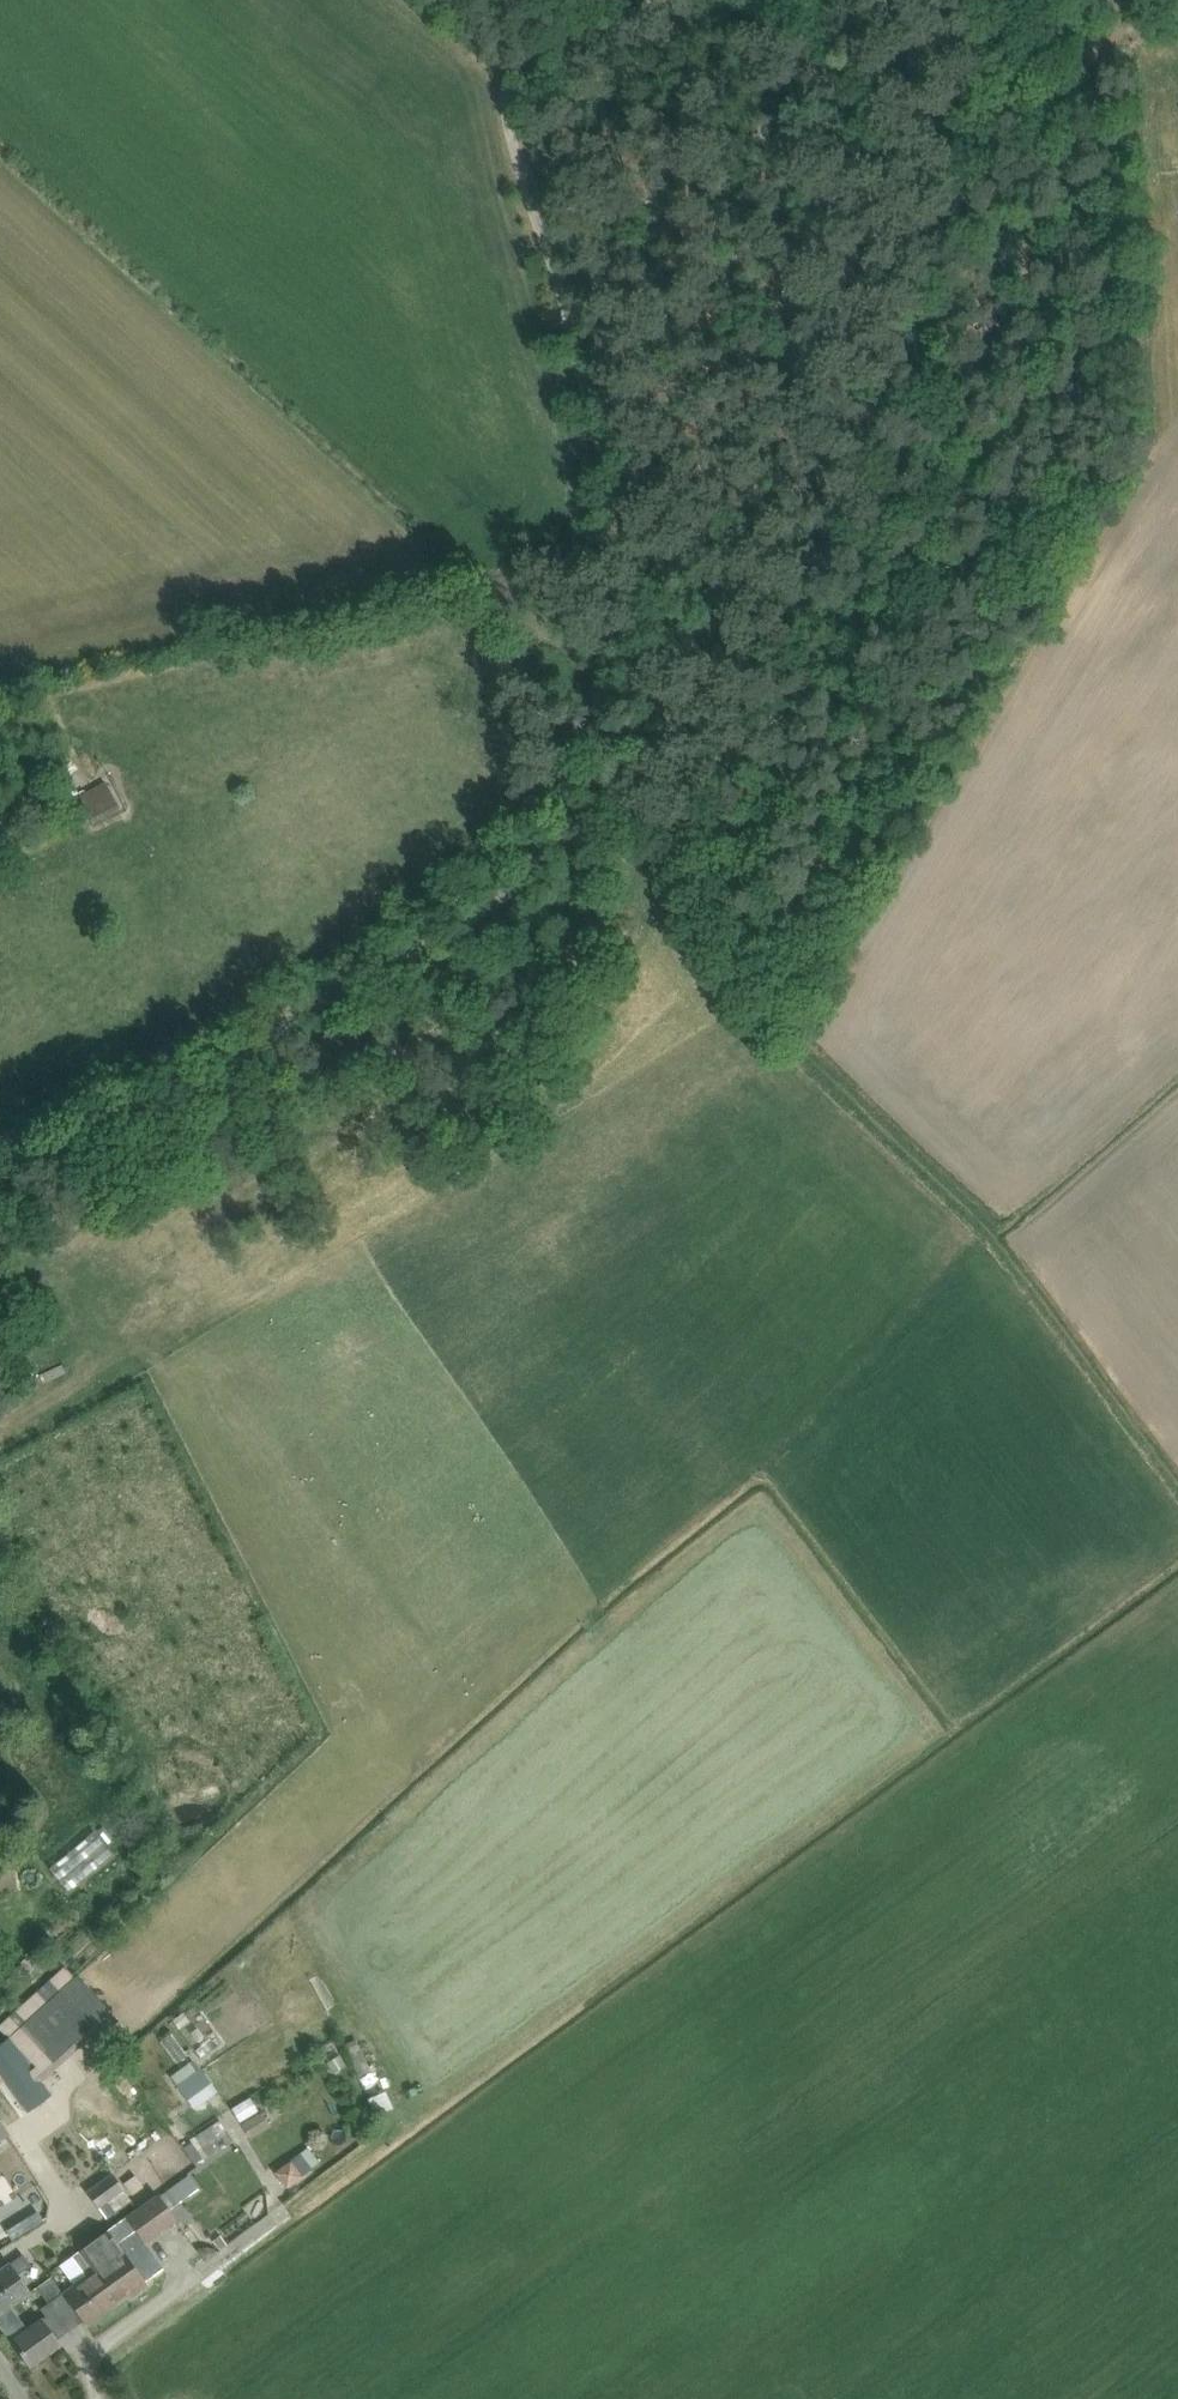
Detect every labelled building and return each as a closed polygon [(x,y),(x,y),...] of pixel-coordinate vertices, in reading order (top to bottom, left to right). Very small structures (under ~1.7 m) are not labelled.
[(104,781),(79,795),(91,817),(116,804),(104,781)] [(7,2079),(30,2111),(53,2094),(38,2075),(108,2010),(65,1964),(0,2023),(0,2028),(9,2039),(0,2045),(0,2084),(7,2079)] [(340,2054),(325,2062),(331,2074),(346,2066),(340,2054)] [(193,2059),(170,2075),(176,2084),(192,2105),(194,2108),(218,2092),(215,2088),(200,2067),(199,2068),(193,2059)] [(384,2088),(387,2104),(408,2100),(404,2083),(384,2088)] [(249,2097),(231,2109),(239,2122),(257,2110),(249,2097)] [(260,2110),(241,2123),(250,2138),(270,2125),(260,2110)] [(300,2153),(273,2173),(285,2188),(311,2168),(300,2153)] [(137,2172),(145,2185),(158,2177),(150,2164),(137,2172)] [(87,2191),(85,2192),(98,2209),(99,2208),(123,2190),(124,2189),(112,2172),(87,2191)] [(135,2175),(124,2182),(133,2194),(143,2187),(135,2175)] [(172,2185),(158,2195),(169,2210),(183,2200),(172,2185)] [(73,2255),(60,2265),(74,2284),(81,2293),(69,2302),(82,2320),(86,2325),(128,2295),(129,2298),(147,2285),(144,2281),(162,2268),(145,2242),(176,2220),(169,2210),(158,2195),(157,2195),(120,2221),(92,2241),(73,2255)] [(19,2222),(5,2230),(11,2240),(26,2232),(19,2222)] [(10,2306),(30,2292),(17,2275),(31,2265),(23,2254),(9,2264),(9,2263),(0,2269),(0,2327),(28,2366),(60,2344),(42,2319),(27,2329),(10,2306)] [(40,2286),(38,2287),(49,2302),(51,2301),(62,2293),(52,2278),(40,2286)]
